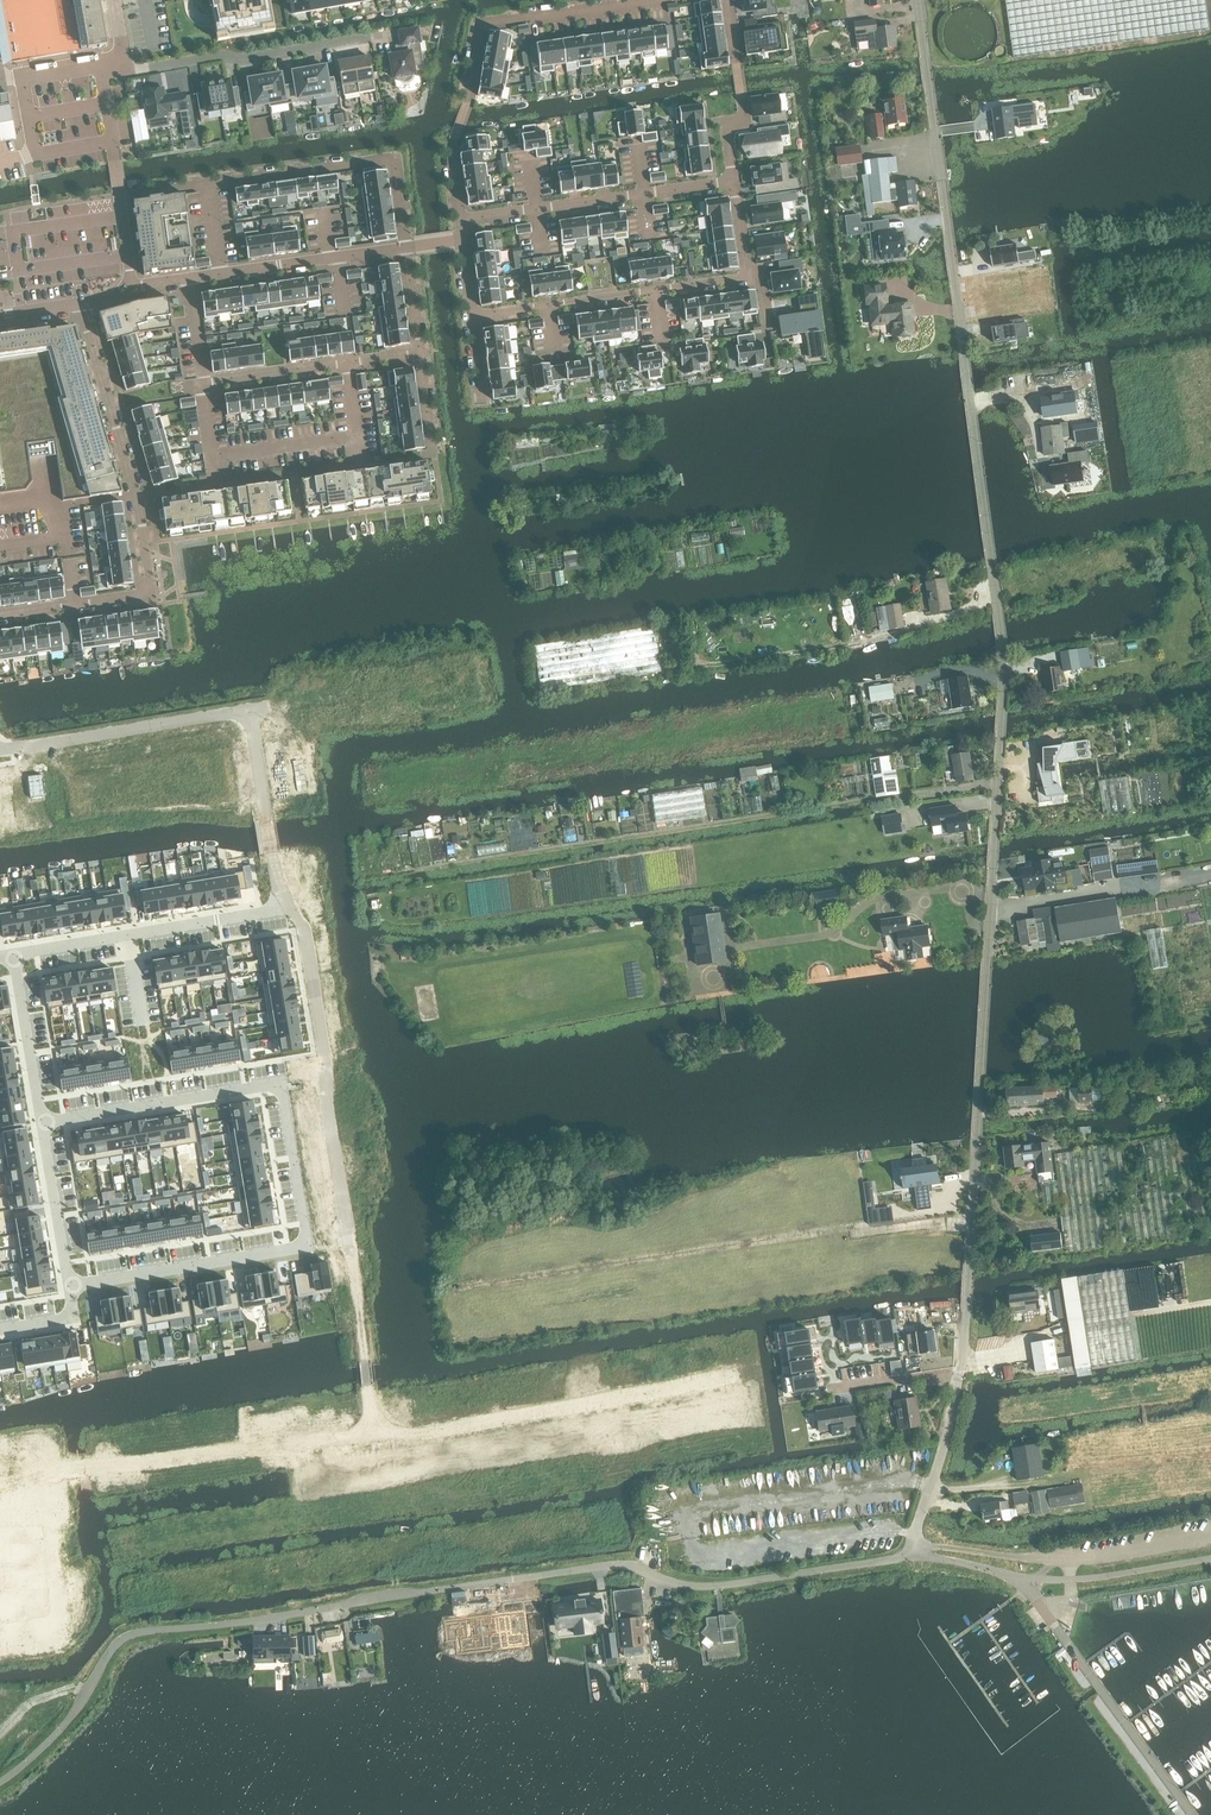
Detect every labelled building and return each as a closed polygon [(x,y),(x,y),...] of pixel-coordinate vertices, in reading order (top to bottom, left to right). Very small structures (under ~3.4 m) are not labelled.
[(9,63),(27,59),(27,60),(73,52),(73,51),(77,51),(105,46),(107,45),(100,0),(0,0),(0,10),(9,63)] [(214,20),(217,35),(228,33),(229,37),(262,31),(262,27),(273,25),(269,0),(211,0),(214,20)] [(292,14),(310,11),(308,0),(290,0),(292,14)] [(310,11),(327,8),(325,0),(308,0),(310,11)] [(327,8),(343,5),(343,0),(325,0),(327,8)] [(697,17),(721,14),(719,0),(716,0),(693,3),(695,17),(697,17)] [(744,12),(761,10),(762,17),(776,15),(775,6),(764,8),(763,0),(742,0),(744,12)] [(1014,58),(1210,30),(1206,0),(1005,0),(1014,58)] [(997,35),(997,34),(996,29),(995,25),(992,19),(989,16),(985,12),(980,10),(976,8),(971,8),(964,8),(960,10),(956,12),(951,16),(948,19),(946,24),(944,29),(944,34),(944,39),(946,45),(948,49),(951,53),(956,57),(961,59),(965,61),(970,61),(976,61),(980,59),(985,57),(989,54),(992,50),(995,45),(996,40),(997,35)] [(721,14),(697,17),(699,29),(722,26),(721,14)] [(867,32),(869,50),(895,46),(893,26),(875,29),(873,20),(853,23),(855,34),(867,32)] [(744,35),(743,35),(746,53),(747,53),(760,51),(763,51),(777,49),(775,36),(783,35),(782,33),(781,21),(757,25),(758,33),(744,35)] [(664,25),(651,27),(655,51),(666,49),(668,48),(667,42),(666,37),(665,32),(665,26),(664,25)] [(699,29),(701,42),(724,38),(722,26),(699,29)] [(651,27),(638,29),(642,53),(641,53),(642,59),(656,57),(655,51),(651,27)] [(424,65),(417,28),(399,32),(401,45),(399,45),(397,49),(398,54),(390,56),(394,78),(397,77),(397,79),(400,82),(404,84),(409,83),(413,80),(414,76),(414,74),(415,74),(413,63),(422,61),(423,65),(424,65)] [(638,29),(626,31),(629,55),(630,54),(641,53),(642,53),(638,29)] [(486,45),(506,48),(510,49),(512,35),(489,30),(486,45)] [(626,31),(613,32),(616,56),(616,62),(617,62),(630,60),(630,54),(629,55),(626,31)] [(613,32),(600,34),(604,58),(616,56),(613,32)] [(600,34),(588,36),(591,60),(592,60),(604,58),(600,34)] [(588,36),(574,38),(578,62),(577,62),(578,67),(592,65),(592,60),(591,60),(588,36)] [(574,38),(562,40),(565,64),(566,70),(578,69),(578,67),(577,62),(578,62),(574,38)] [(702,54),(726,50),(724,38),(701,42),(702,54)] [(562,40),(549,41),(553,65),(565,64),(562,40)] [(549,41),(536,43),(536,44),(537,50),(538,55),(538,61),(539,66),(540,73),(554,71),(553,65),(549,41)] [(504,59),(506,48),(486,45),(484,56),(504,59)] [(726,50),(702,54),(699,54),(701,70),(728,66),(726,50)] [(369,56),(353,59),(359,93),(375,90),(369,56)] [(510,60),(504,59),(484,56),(482,69),(508,74),(510,60)] [(338,62),(344,96),(359,93),(353,59),(338,62)] [(325,65),(309,68),(314,96),(313,96),(314,99),(337,95),(334,80),(328,81),(325,65)] [(299,98),(313,96),(314,96),(309,68),(292,71),(295,87),(289,88),(292,103),(299,102),(299,98)] [(482,69),(479,83),(503,87),(505,87),(508,74),(482,69)] [(269,107),(292,103),(289,88),(283,89),(281,73),(264,76),(269,103),(268,103),(269,107)] [(269,103),(264,76),(248,79),(250,94),(244,95),(247,111),(255,109),(254,106),(268,103),(269,103)] [(229,80),(215,82),(220,109),(234,107),(233,107),(241,106),(237,86),(230,87),(229,80)] [(206,112),(220,109),(215,82),(202,85),(203,92),(196,93),(199,113),(206,112)] [(501,99),(503,87),(479,83),(477,95),(501,99)] [(162,87),(142,91),(145,109),(144,109),(145,117),(147,117),(147,119),(167,116),(166,112),(179,110),(184,136),(191,134),(186,109),(184,92),(164,96),(162,87)] [(1093,91),(1088,96),(1095,103),(1100,99),(1093,91)] [(0,94),(0,125),(13,123),(8,93),(0,94)] [(769,114),(770,122),(786,120),(785,111),(780,112),(778,94),(751,98),(753,116),(757,116),(769,114)] [(883,101),(885,114),(882,114),(883,120),(886,119),(887,125),(905,122),(902,98),(883,101)] [(1011,107),(992,109),(996,139),(1015,136),(1012,119),(1018,118),(1019,128),(1038,125),(1035,103),(1011,107)] [(676,124),(680,123),(704,119),(702,104),(674,108),(676,124)] [(293,109),(284,111),(289,133),(298,131),(293,109)] [(626,121),(617,122),(619,135),(627,134),(628,136),(641,134),(644,133),(641,110),(625,113),(626,121)] [(249,118),(253,138),(273,134),(269,113),(249,118)] [(342,113),(334,115),(336,125),(344,124),(344,122),(342,113)] [(869,126),(870,139),(882,137),(881,124),(880,120),(883,120),(882,114),(881,114),(880,115),(865,116),(866,127),(869,126)] [(686,135),(706,132),(704,119),(680,123),(682,136),(686,136),(686,135)] [(12,139),(14,138),(16,138),(16,137),(13,125),(13,123),(0,125),(0,141),(12,139)] [(522,134),(525,150),(536,149),(548,147),(546,131),(537,132),(536,124),(523,125),(524,134),(522,134)] [(751,133),(745,134),(747,147),(749,157),(770,154),(769,148),(779,146),(778,137),(789,135),(787,124),(757,128),(757,132),(751,133)] [(644,133),(641,134),(642,143),(658,141),(657,131),(644,133)] [(706,132),(686,135),(686,136),(687,148),(688,149),(708,146),(706,132)] [(467,153),(480,151),(491,150),(489,135),(465,138),(467,152),(467,153)] [(522,145),(508,147),(509,153),(523,151),(522,145)] [(548,147),(536,149),(537,158),(553,155),(552,146),(548,147)] [(685,162),(709,159),(708,146),(688,149),(687,148),(684,149),(685,161),(685,162)] [(838,165),(861,161),(859,146),(836,149),(838,165)] [(480,151),(467,153),(467,152),(460,153),(462,167),(482,164),(482,163),(480,151)] [(887,173),(897,172),(895,157),(866,161),(863,161),(865,174),(861,175),(867,216),(873,215),(872,203),(899,199),(900,207),(916,205),(912,180),(896,183),(897,189),(890,190),(889,184),(887,173)] [(685,161),(683,162),(685,176),(711,172),(709,159),(685,162),(685,161)] [(571,171),(572,171),(575,191),(589,189),(586,166),(586,160),(570,162),(571,171)] [(615,162),(600,164),(603,187),(618,185),(618,184),(617,178),(615,162)] [(464,179),(488,176),(488,175),(486,163),(482,163),(482,164),(462,167),(464,179)] [(753,187),(758,186),(771,184),(772,191),(797,188),(796,179),(788,180),(785,163),(750,168),(753,187)] [(586,166),(589,189),(603,187),(600,164),(586,166)] [(364,186),(388,183),(386,170),(378,171),(378,167),(363,169),(363,173),(362,173),(364,186)] [(571,171),(557,173),(560,193),(575,191),(572,171),(571,171)] [(650,183),(666,180),(665,172),(649,174),(650,183)] [(336,174),(316,177),(318,192),(327,190),(328,194),(339,193),(338,189),(336,174)] [(490,175),(488,175),(488,176),(464,179),(466,192),(492,188),(490,175)] [(295,180),(297,194),(297,199),(309,197),(308,193),(318,192),(316,177),(295,180)] [(277,197),(297,194),(295,180),(275,183),(277,197)] [(258,200),(277,197),(275,183),(255,186),(257,200),(258,200)] [(363,200),(390,196),(388,183),(364,186),(361,187),(363,200)] [(259,205),(258,200),(257,200),(255,186),(235,189),(237,203),(247,202),(247,206),(259,205)] [(466,192),(468,207),(494,203),(492,188),(466,192)] [(796,190),(759,196),(761,205),(750,207),(753,225),(783,221),(780,203),(797,201),(796,190)] [(149,199),(133,201),(134,209),(135,216),(140,251),(141,258),(144,275),(151,274),(159,273),(195,268),(194,260),(185,194),(178,195),(178,194),(168,196),(163,197),(162,195),(149,197),(149,199)] [(363,200),(365,213),(392,209),(390,196),(363,200)] [(704,200),(706,215),(730,211),(728,197),(704,200)] [(653,215),(666,213),(668,213),(666,204),(652,206),(653,215)] [(392,209),(365,213),(366,225),(394,221),(392,209)] [(730,211),(706,215),(703,215),(706,230),(732,226),(730,211)] [(628,238),(625,212),(611,214),(614,238),(614,240),(628,238)] [(601,236),(600,236),(601,240),(614,238),(611,214),(598,216),(601,236)] [(859,214),(845,216),(847,236),(878,232),(881,259),(905,256),(904,252),(905,252),(905,249),(904,249),(902,233),(895,234),(894,229),(889,230),(887,219),(860,223),(859,214)] [(598,216),(584,218),(587,238),(600,236),(601,236),(598,216)] [(574,239),(575,239),(587,238),(584,218),(572,219),(574,239)] [(561,245),(562,245),(576,243),(575,239),(574,239),(572,219),(558,221),(561,245)] [(373,238),(373,243),(388,241),(387,236),(396,235),(394,221),(366,225),(368,239),(373,238)] [(530,224),(515,226),(517,234),(518,234),(531,232),(530,224)] [(282,227),(282,230),(283,233),(286,254),(299,252),(300,252),(296,225),(282,227)] [(708,245),(714,244),(714,243),(734,240),(732,226),(706,230),(708,245)] [(283,233),(282,230),(270,231),(270,235),(271,235),(274,255),(286,254),(283,233)] [(261,257),(258,237),(259,237),(258,231),(244,233),(248,259),(261,257)] [(478,253),(493,251),(490,232),(475,234),(478,253)] [(782,237),(781,232),(756,236),(757,241),(755,241),(758,257),(774,255),(775,260),(785,258),(785,253),(786,253),(783,237),(782,237)] [(270,235),(259,237),(258,237),(261,257),(274,255),(271,235),(270,235)] [(350,246),(349,237),(335,239),(336,248),(336,249),(350,246)] [(714,243),(714,244),(715,255),(716,256),(736,253),(734,240),(714,243)] [(1017,244),(990,248),(993,267),(1037,259),(1035,250),(1018,253),(1017,244)] [(616,251),(617,255),(627,254),(626,247),(616,248),(616,251)] [(473,254),(475,267),(495,264),(495,265),(501,264),(499,250),(493,251),(478,253),(473,254)] [(655,255),(656,259),(659,279),(673,277),(669,253),(655,255)] [(712,272),(738,268),(736,253),(716,256),(715,255),(710,256),(712,272)] [(194,260),(195,268),(211,266),(210,265),(209,257),(208,257),(194,260)] [(630,283),(645,281),(642,261),(643,261),(642,257),(627,259),(630,283)] [(642,261),(645,281),(659,279),(656,259),(643,261),(642,261)] [(793,260),(779,262),(780,273),(771,274),(774,292),(800,288),(797,271),(795,271),(793,260)] [(398,264),(378,266),(380,280),(400,277),(398,264)] [(495,265),(495,264),(475,267),(477,280),(497,277),(495,265)] [(554,267),(555,273),(556,273),(559,293),(572,291),(569,265),(554,267)] [(346,271),(347,279),(362,277),(361,269),(346,271)] [(542,275),(543,275),(542,269),(528,271),(531,297),(545,295),(542,275)] [(332,273),(316,275),(317,277),(318,283),(333,281),(332,273)] [(542,275),(545,295),(559,293),(556,273),(555,273),(543,275),(542,275)] [(497,277),(477,280),(479,292),(499,289),(504,289),(502,276),(497,277)] [(314,277),(303,279),(307,302),(320,300),(318,283),(317,277),(314,277)] [(380,280),(374,281),(376,294),(382,293),(402,291),(400,277),(380,280)] [(303,279),(291,280),(293,301),(294,300),(295,306),(307,304),(307,302),(303,279)] [(291,280),(278,282),(282,308),(294,306),(295,306),(294,300),(293,301),(291,280)] [(278,282),(265,284),(269,310),(282,308),(278,282)] [(265,284),(252,286),(255,306),(256,312),(269,310),(265,284)] [(886,301),(885,285),(864,287),(866,303),(870,303),(871,309),(870,309),(871,316),(880,323),(892,322),(894,336),(902,335),(903,337),(909,337),(910,334),(913,334),(911,318),(912,317),(910,317),(908,304),(891,305),(891,307),(884,307),(883,302),(886,301)] [(252,286),(240,288),(243,308),(255,306),(252,286)] [(240,288),(227,289),(230,313),(230,315),(231,315),(243,313),(244,313),(243,308),(240,288)] [(227,289),(214,291),(217,311),(217,315),(230,313),(227,289)] [(481,306),(501,303),(499,289),(479,292),(481,306)] [(739,292),(742,312),(742,316),(757,314),(754,290),(739,292)] [(214,291),(201,293),(204,313),(204,318),(217,316),(217,315),(217,311),(214,291)] [(402,291),(382,293),(384,306),(384,307),(404,304),(402,291)] [(739,292),(725,294),(728,314),(729,314),(742,312),(739,292)] [(729,318),(729,314),(728,314),(725,294),(711,296),(714,320),(729,318)] [(803,315),(779,318),(782,339),(792,338),(791,332),(805,330),(808,355),(824,353),(817,303),(816,294),(797,296),(798,297),(800,297),(801,305),(801,306),(803,315)] [(697,298),(700,318),(700,322),(714,320),(711,296),(697,298)] [(168,328),(172,328),(170,316),(168,297),(140,301),(140,300),(129,303),(129,304),(99,313),(107,342),(111,341),(136,333),(141,332),(157,330),(168,328)] [(685,320),(700,318),(697,298),(682,300),(685,320)] [(666,309),(678,308),(681,307),(680,299),(664,301),(666,309)] [(384,306),(378,307),(380,321),(406,317),(404,304),(384,307),(384,306)] [(633,311),(633,307),(618,309),(621,333),(622,333),(636,331),(641,330),(638,310),(633,311)] [(621,333),(618,309),(604,311),(608,341),(623,339),(622,333),(621,333)] [(608,341),(604,311),(590,313),(593,337),(592,337),(593,343),(608,341)] [(593,337),(590,313),(578,315),(575,316),(578,339),(592,337),(593,337)] [(557,316),(558,325),(571,323),(574,322),(573,316),(573,314),(557,316)] [(406,317),(380,321),(382,334),(408,330),(406,317)] [(529,329),(544,327),(543,318),(528,321),(529,329)] [(999,327),(992,328),(994,342),(1017,339),(1027,337),(1024,323),(1024,318),(999,322),(999,327)] [(482,329),(484,343),(505,340),(510,339),(508,325),(482,329)] [(25,490),(32,481),(29,459),(27,444),(55,440),(57,455),(63,501),(122,492),(113,461),(109,462),(108,456),(111,455),(79,344),(80,343),(76,326),(56,329),(56,330),(50,331),(50,328),(0,335),(0,493),(25,490)] [(408,330),(382,334),(384,348),(409,344),(408,330)] [(351,332),(338,334),(341,354),(354,352),(351,332)] [(115,353),(140,346),(136,333),(111,341),(115,353)] [(754,333),(737,336),(738,346),(736,346),(738,363),(748,362),(749,367),(763,365),(762,359),(765,359),(763,342),(755,343),(754,333)] [(341,354),(338,334),(325,336),(328,356),(341,354)] [(325,336),(313,338),(315,358),(328,356),(325,336)] [(313,338),(300,339),(303,360),(315,358),(313,338)] [(704,345),(703,340),(702,338),(685,340),(686,348),(679,349),(681,366),(684,365),(685,374),(700,372),(699,363),(708,362),(706,345),(704,345)] [(303,360),(300,339),(287,341),(289,361),(303,360)] [(484,343),(486,357),(507,354),(507,355),(512,355),(510,339),(505,340),(484,343)] [(223,350),(225,370),(238,369),(235,348),(236,348),(235,343),(222,344),(221,345),(222,350),(223,350)] [(248,347),(251,367),(264,365),(262,345),(248,347)] [(655,345),(638,347),(639,355),(636,356),(639,372),(647,370),(649,379),(662,377),(660,369),(662,368),(660,352),(656,353),(655,345)] [(118,365),(143,358),(140,346),(115,353),(118,365)] [(248,347),(236,348),(235,348),(238,369),(251,367),(248,347)] [(209,352),(212,372),(225,370),(223,350),(222,350),(209,352)] [(488,371),(509,368),(507,355),(507,354),(486,357),(488,371)] [(122,378),(147,370),(143,358),(118,365),(122,378)] [(564,364),(557,365),(559,381),(567,379),(567,380),(590,376),(588,360),(564,364)] [(551,382),(559,381),(557,365),(549,366),(548,364),(532,366),(536,389),(552,387),(551,382)] [(389,387),(395,386),(395,384),(415,382),(413,368),(387,372),(389,387)] [(488,371),(490,385),(511,382),(510,381),(509,368),(488,371)] [(1068,369),(1059,370),(1061,382),(1070,381),(1068,369)] [(147,370),(122,378),(126,391),(150,383),(151,383),(147,370)] [(358,391),(367,389),(364,373),(356,374),(358,391)] [(314,382),(317,402),(330,400),(328,386),(343,384),(342,376),(327,378),(327,380),(314,382)] [(510,381),(511,382),(490,385),(492,399),(516,396),(514,380),(510,381)] [(317,402),(314,382),(301,384),(304,404),(317,402)] [(396,398),(417,395),(415,382),(395,384),(395,386),(396,398)] [(304,404),(301,384),(288,385),(291,406),(304,404)] [(291,406),(288,385),(276,387),(278,407),(291,406)] [(276,387),(263,389),(266,409),(278,407),(276,387)] [(250,391),(253,411),(266,409),(263,389),(250,391)] [(250,391),(237,393),(240,413),(253,411),(250,391)] [(1052,398),(1041,400),(1043,410),(1044,416),(1064,413),(1077,411),(1075,401),(1078,400),(1076,391),(1063,393),(1063,394),(1055,396),(1052,396),(1052,398)] [(240,413),(237,393),(224,395),(227,415),(240,413)] [(417,395),(396,398),(393,398),(395,411),(419,408),(417,395)] [(188,398),(180,399),(181,408),(196,405),(195,397),(188,398)] [(135,423),(155,418),(151,405),(131,411),(135,423)] [(395,411),(397,425),(420,421),(419,408),(395,411)] [(155,418),(135,423),(139,436),(164,428),(160,416),(155,418)] [(1069,419),(1040,426),(1046,455),(1067,450),(1064,436),(1072,434),(1069,419)] [(402,437),(422,435),(420,421),(397,425),(399,437),(402,437)] [(1099,422),(1075,425),(1078,442),(1102,438),(1099,422)] [(142,448),(167,441),(164,428),(139,436),(142,448)] [(613,432),(603,432),(604,442),(614,442),(613,432)] [(422,435),(402,437),(404,451),(424,448),(422,435)] [(167,441),(142,448),(146,460),(171,453),(167,441)] [(509,456),(508,447),(500,449),(501,457),(509,456)] [(1051,468),(1049,471),(1050,475),(1053,477),(1054,485),(1083,481),(1080,463),(1089,461),(1087,451),(1068,454),(1070,463),(1051,466),(1051,467),(1051,468)] [(149,473),(174,465),(171,453),(146,460),(149,473)] [(384,506),(383,500),(431,493),(427,464),(427,461),(407,464),(401,464),(301,479),(305,509),(321,507),(321,509),(353,504),(354,511),(384,506)] [(174,465),(149,473),(153,486),(165,482),(178,478),(174,465)] [(161,499),(166,531),(190,527),(214,524),(215,530),(245,526),(244,520),(276,515),(276,513),(292,511),(287,481),(161,499)] [(555,494),(556,502),(569,500),(568,493),(555,494)] [(103,518),(124,515),(122,501),(102,504),(103,518)] [(103,518),(105,530),(125,527),(124,515),(103,518)] [(745,534),(743,526),(729,529),(730,536),(745,534)] [(107,543),(127,540),(125,527),(105,530),(107,543)] [(107,543),(109,557),(129,554),(127,540),(107,543)] [(111,571),(131,568),(129,554),(109,557),(111,571)] [(579,555),(563,557),(565,567),(580,564),(579,555)] [(133,583),(131,568),(111,571),(105,572),(107,587),(133,583)] [(558,581),(565,580),(563,569),(557,570),(558,581)] [(65,597),(63,588),(61,574),(48,576),(51,599),(65,597)] [(48,576),(35,577),(39,601),(51,599),(48,576)] [(10,585),(10,584),(13,605),(26,603),(23,579),(22,577),(9,579),(10,585)] [(26,603),(39,601),(35,577),(23,579),(26,603)] [(931,613),(949,610),(944,579),(926,582),(931,613)] [(10,584),(10,585),(0,586),(0,602),(1,606),(13,605),(10,584)] [(95,586),(79,589),(81,597),(96,595),(95,586)] [(888,594),(881,595),(882,604),(890,603),(888,594)] [(876,608),(880,631),(891,629),(904,627),(900,604),(876,608)] [(155,609),(142,610),(146,640),(159,638),(158,632),(163,631),(161,616),(156,617),(155,609)] [(133,642),(146,640),(142,610),(129,612),(133,639),(133,642)] [(133,639),(129,612),(116,614),(120,641),(133,639)] [(104,616),(108,645),(121,643),(120,641),(116,614),(104,616)] [(91,618),(95,647),(108,645),(104,616),(91,618)] [(75,643),(72,643),(72,644),(75,662),(84,661),(82,649),(95,647),(91,618),(78,620),(78,621),(79,626),(79,631),(80,637),(81,642),(75,643)] [(60,622),(46,624),(50,651),(50,653),(51,653),(64,651),(63,644),(62,639),(61,634),(61,629),(60,623),(60,622)] [(50,651),(46,624),(34,626),(37,653),(38,652),(50,651)] [(37,653),(34,626),(21,628),(25,657),(38,655),(38,652),(37,653)] [(532,645),(540,691),(661,672),(654,626),(532,645)] [(21,628),(8,629),(12,659),(25,657),(21,628)] [(12,659),(8,629),(0,631),(0,660),(12,659)] [(1089,647),(1061,652),(1064,671),(1081,668),(1080,666),(1090,665),(1094,664),(1093,659),(1091,659),(1089,647)] [(1062,689),(1058,667),(1042,669),(1045,692),(1062,689)] [(949,679),(953,709),(973,706),(968,676),(949,679)] [(869,687),(871,702),(895,698),(893,684),(869,687)] [(880,705),(872,707),(873,714),(881,712),(880,705)] [(1037,763),(1044,787),(1038,787),(1040,802),(1052,801),(1052,797),(1063,795),(1066,795),(1059,784),(1057,763),(1056,761),(1078,758),(1075,742),(1062,743),(1063,745),(1043,748),(1044,763),(1037,763)] [(955,754),(953,745),(941,747),(945,766),(956,764),(959,779),(973,777),(968,752),(955,754)] [(877,798),(899,794),(896,775),(892,776),(889,757),(871,760),(877,798)] [(741,782),(757,780),(755,766),(739,768),(741,782)] [(42,772),(28,774),(32,795),(46,793),(42,772)] [(1129,778),(1099,783),(1104,815),(1134,810),(1129,778)] [(652,795),(656,823),(705,816),(700,788),(652,795)] [(968,830),(966,813),(957,815),(955,805),(949,806),(930,809),(933,826),(941,825),(943,834),(968,830)] [(615,811),(607,812),(608,821),(616,820),(615,811)] [(900,815),(881,818),(884,837),(903,834),(900,815)] [(571,818),(564,819),(565,827),(572,826),(571,818)] [(544,825),(536,826),(537,833),(545,832),(544,825)] [(423,829),(410,831),(411,837),(414,836),(415,837),(424,836),(423,829)] [(459,835),(452,836),(452,843),(460,842),(459,835)] [(1089,851),(1092,866),(1111,862),(1108,847),(1089,851)] [(307,853),(284,858),(286,865),(308,860),(307,853)] [(1034,867),(1022,869),(1024,879),(1065,872),(1064,862),(1052,864),(1051,859),(1033,862),(1034,867)] [(1119,875),(1159,872),(1159,859),(1118,862),(1119,875)] [(310,885),(316,884),(312,862),(305,863),(310,885)] [(1095,881),(1113,878),(1114,878),(1111,862),(1092,866),(1095,881)] [(235,876),(223,877),(226,901),(240,898),(239,890),(246,889),(246,885),(245,880),(244,876),(243,871),(234,873),(235,876)] [(543,871),(536,872),(537,880),(544,879),(543,871)] [(1065,872),(1024,879),(1027,897),(1040,895),(1039,892),(1056,889),(1075,886),(1072,871),(1065,872)] [(209,874),(195,876),(200,906),(214,904),(213,903),(209,879),(210,879),(209,874)] [(195,876),(181,879),(186,907),(185,908),(185,909),(200,906),(195,876)] [(210,879),(209,879),(213,903),(226,901),(223,877),(210,879)] [(181,879),(167,881),(168,887),(172,910),(185,908),(186,907),(181,879)] [(168,887),(155,889),(159,912),(172,910),(168,887)] [(142,888),(133,890),(136,907),(144,906),(145,914),(159,912),(155,889),(143,891),(142,888)] [(121,889),(107,891),(112,920),(126,918),(124,910),(124,905),(123,901),(122,896),(121,892),(121,889)] [(838,889),(815,893),(818,907),(828,905),(828,907),(837,906),(837,904),(840,904),(838,889)] [(107,891),(93,893),(94,899),(95,899),(99,923),(112,921),(112,920),(107,891)] [(81,895),(67,898),(71,927),(84,924),(85,924),(81,901),(82,901),(81,895)] [(67,898),(53,900),(58,929),(71,927),(67,898)] [(1116,898),(1055,908),(1060,942),(1121,932),(1116,901),(1116,898)] [(82,901),(81,901),(85,924),(84,924),(84,925),(99,923),(95,899),(94,899),(82,901)] [(53,900),(40,902),(44,931),(45,931),(58,929),(53,900)] [(40,902),(26,905),(31,934),(46,932),(45,931),(44,931),(40,902)] [(26,905),(13,907),(17,936),(17,937),(31,934),(26,905)] [(1034,919),(1018,921),(1022,945),(1046,941),(1048,952),(1060,950),(1062,950),(1060,942),(1055,908),(1055,906),(1033,910),(1034,919)] [(0,909),(0,914),(0,916),(1,921),(2,925),(3,930),(4,938),(17,936),(13,907),(0,909)] [(697,963),(726,959),(719,912),(691,916),(697,963)] [(924,958),(923,946),(930,945),(928,925),(908,928),(907,916),(882,920),(884,936),(898,934),(898,938),(897,941),(897,945),(900,947),(900,950),(905,950),(907,960),(924,958)] [(1167,967),(1161,928),(1146,930),(1152,969),(1167,967)] [(285,939),(256,944),(258,958),(287,953),(285,939)] [(209,952),(208,952),(213,981),(227,978),(222,950),(209,952)] [(208,951),(194,953),(199,983),(213,981),(208,952),(209,952),(208,951)] [(194,953),(180,955),(180,957),(181,956),(186,985),(199,983),(194,953)] [(287,953),(258,958),(260,971),(289,966),(287,953)] [(180,957),(167,959),(172,987),(186,985),(181,956),(180,957)] [(167,959),(154,961),(158,990),(172,987),(167,959)] [(289,966),(260,971),(263,985),(291,980),(289,966)] [(111,968),(98,970),(103,999),(116,997),(111,968)] [(85,973),(84,973),(89,1001),(103,999),(98,970),(85,973)] [(85,972),(70,974),(75,1004),(89,1001),(84,973),(85,973),(85,972)] [(70,974),(56,976),(57,977),(62,1006),(75,1004),(70,974)] [(57,977),(43,979),(48,1008),(62,1006),(57,977)] [(291,980),(263,985),(265,998),(295,993),(292,979),(291,980)] [(0,987),(0,1016),(12,1014),(7,985),(0,987)] [(295,993),(265,998),(267,1012),(296,1007),(296,1008),(297,1007),(295,993)] [(296,1007),(267,1012),(269,1026),(275,1025),(275,1024),(298,1021),(296,1008),(296,1007)] [(298,1021),(275,1024),(275,1025),(277,1037),(277,1038),(300,1034),(298,1021)] [(1040,1033),(1035,1036),(1036,1037),(1041,1044),(1046,1041),(1040,1033)] [(277,1037),(271,1038),(274,1053),(303,1048),(300,1034),(277,1038),(277,1037)] [(237,1039),(225,1041),(229,1062),(240,1060),(237,1039)] [(225,1041),(214,1043),(217,1064),(229,1062),(225,1041)] [(214,1043),(202,1045),(206,1066),(217,1064),(214,1043)] [(202,1045),(191,1047),(194,1068),(206,1066),(202,1045)] [(0,1049),(0,1062),(14,1060),(12,1047),(0,1049)] [(191,1047),(179,1049),(183,1070),(194,1068),(191,1047)] [(179,1049),(168,1051),(171,1072),(183,1070),(179,1049)] [(247,1050),(242,1051),(244,1058),(251,1057),(249,1049),(247,1050)] [(127,1058),(116,1060),(119,1080),(131,1079),(127,1058)] [(0,1062),(0,1075),(17,1073),(14,1060),(0,1062)] [(116,1060),(104,1061),(108,1082),(119,1080),(116,1060)] [(104,1061),(93,1063),(96,1084),(108,1082),(104,1061)] [(93,1063),(81,1065),(85,1086),(96,1084),(93,1063)] [(81,1065),(70,1067),(73,1088),(85,1086),(81,1065)] [(70,1067),(58,1069),(62,1090),(73,1088),(70,1067)] [(0,1075),(0,1089),(19,1086),(17,1073),(0,1075)] [(0,1089),(0,1102),(21,1098),(19,1086),(0,1089)] [(1079,1102),(1092,1101),(1092,1086),(1078,1087),(1079,1102)] [(1006,1089),(1007,1105),(1043,1103),(1043,1098),(1057,1097),(1056,1087),(1042,1088),(1042,1087),(1006,1089)] [(365,1107),(363,1094),(338,1098),(340,1111),(365,1107)] [(23,1111),(21,1098),(0,1102),(0,1115),(23,1111)] [(229,1119),(227,1120),(256,1115),(256,1114),(255,1114),(253,1101),(227,1105),(229,1119)] [(0,1115),(0,1128),(25,1124),(23,1111),(0,1115)] [(185,1115),(171,1117),(176,1146),(198,1142),(194,1122),(186,1123),(185,1115)] [(256,1115),(227,1120),(229,1133),(259,1128),(256,1115)] [(171,1117),(158,1119),(163,1148),(176,1146),(171,1117)] [(145,1121),(144,1121),(149,1150),(163,1148),(158,1119),(145,1122),(145,1121)] [(144,1121),(131,1123),(136,1153),(149,1150),(144,1121)] [(131,1123),(117,1125),(122,1155),(136,1153),(131,1123)] [(117,1126),(104,1128),(109,1157),(122,1155),(117,1125),(117,1126)] [(0,1132),(0,1145),(28,1141),(26,1128),(0,1132)] [(104,1128),(90,1131),(95,1160),(109,1157),(104,1128)] [(259,1128),(229,1133),(231,1147),(261,1142),(259,1128)] [(1052,1154),(1055,1180),(1041,1182),(1043,1204),(1060,1202),(1063,1232),(1066,1252),(1210,1231),(1210,1139),(1210,1129),(1090,1147),(1090,1150),(1052,1154)] [(78,1141),(70,1142),(74,1163),(95,1160),(90,1131),(77,1133),(78,1141)] [(358,1136),(345,1138),(348,1154),(361,1152),(358,1136)] [(0,1145),(0,1150),(1,1158),(30,1154),(28,1141),(0,1145)] [(261,1142),(231,1147),(233,1160),(262,1155),(260,1143),(261,1142)] [(1050,1142),(1034,1145),(1028,1146),(1019,1147),(1018,1146),(1004,1148),(1007,1167),(1022,1165),(1021,1160),(1036,1159),(1038,1174),(1039,1182),(1041,1182),(1055,1180),(1052,1154),(1050,1142)] [(30,1154),(1,1158),(4,1171),(32,1166),(30,1154)] [(262,1155),(233,1160),(236,1174),(264,1169),(262,1155)] [(916,1190),(918,1210),(932,1208),(929,1185),(938,1184),(936,1164),(927,1166),(926,1158),(913,1160),(914,1167),(911,1168),(904,1169),(904,1173),(904,1176),(902,1177),(902,1179),(905,1179),(906,1188),(917,1187),(918,1190),(916,1190)] [(32,1166),(4,1171),(6,1185),(11,1184),(11,1183),(34,1179),(32,1166)] [(264,1169),(236,1174),(238,1187),(268,1182),(268,1181),(267,1181),(264,1169)] [(34,1179),(11,1183),(11,1184),(13,1195),(13,1196),(36,1192),(34,1179)] [(268,1182),(238,1187),(240,1200),(270,1195),(268,1182)] [(13,1195),(8,1196),(10,1210),(39,1205),(36,1192),(13,1196),(13,1195)] [(270,1195),(240,1200),(242,1214),(272,1209),(270,1195)] [(873,1196),(866,1197),(867,1210),(875,1209),(873,1196)] [(98,1200),(83,1202),(84,1209),(99,1207),(98,1200)] [(30,1209),(12,1212),(16,1234),(42,1229),(39,1216),(31,1217),(30,1209)] [(272,1209),(242,1214),(245,1228),(273,1223),(271,1209),(272,1209)] [(200,1216),(188,1218),(191,1236),(203,1234),(200,1216)] [(188,1218),(177,1220),(180,1238),(191,1236),(188,1218)] [(177,1220),(165,1222),(168,1240),(180,1238),(177,1220)] [(165,1222),(154,1224),(157,1242),(168,1240),(165,1222)] [(154,1224),(143,1226),(146,1243),(157,1242),(154,1224)] [(143,1226),(132,1228),(135,1245),(146,1243),(143,1226)] [(132,1228),(120,1229),(123,1247),(135,1245),(132,1228)] [(16,1234),(13,1234),(15,1248),(44,1243),(42,1229),(16,1234)] [(120,1229),(109,1231),(112,1249),(123,1247),(120,1229)] [(109,1231),(98,1233),(101,1251),(112,1249),(109,1231)] [(1062,1248),(1060,1232),(1030,1235),(1032,1251),(1062,1248)] [(98,1233),(86,1235),(89,1253),(101,1251),(98,1233)] [(44,1243),(15,1248),(17,1262),(47,1257),(45,1242),(44,1243)] [(47,1257),(17,1262),(20,1275),(23,1275),(22,1275),(48,1270),(48,1271),(49,1270),(47,1257)] [(312,1272),(295,1275),(298,1296),(309,1295),(308,1291),(331,1288),(327,1262),(326,1262),(326,1261),(318,1262),(318,1264),(317,1264),(317,1266),(312,1267),(312,1272)] [(1043,1341),(1031,1342),(1036,1372),(1059,1369),(1076,1366),(1077,1368),(1138,1358),(1124,1269),(1063,1279),(1064,1289),(1064,1290),(1066,1299),(1068,1317),(1073,1347),(1075,1355),(1057,1358),(1054,1339),(1043,1341)] [(48,1270),(22,1275),(23,1275),(26,1296),(44,1293),(43,1285),(51,1284),(48,1271),(48,1270)] [(275,1271),(260,1273),(266,1304),(288,1301),(285,1284),(278,1285),(275,1271)] [(248,1290),(240,1292),(243,1308),(262,1305),(266,1304),(260,1273),(257,1274),(245,1276),(248,1290)] [(227,1279),(212,1281),(216,1307),(216,1313),(240,1309),(237,1292),(229,1294),(227,1279)] [(1062,1279),(1054,1280),(1060,1318),(1068,1317),(1062,1279)] [(200,1298),(192,1300),(195,1316),(204,1315),(203,1309),(216,1307),(212,1281),(197,1284),(200,1298)] [(178,1287),(164,1289),(169,1321),(191,1317),(188,1300),(181,1302),(178,1287)] [(151,1307),(143,1308),(146,1324),(169,1321),(164,1289),(149,1292),(151,1307)] [(1011,1313),(1038,1309),(1035,1290),(1008,1294),(1011,1313)] [(130,1295),(115,1298),(120,1329),(143,1325),(140,1308),(132,1310),(130,1295)] [(103,1315),(95,1316),(98,1333),(120,1329),(115,1298),(100,1300),(103,1315)] [(859,1318),(843,1320),(847,1344),(862,1342),(859,1320),(859,1318)] [(859,1320),(862,1342),(862,1344),(877,1342),(874,1320),(875,1320),(874,1318),(859,1320)] [(875,1320),(874,1320),(877,1342),(877,1344),(893,1342),(891,1328),(896,1327),(895,1319),(890,1320),(889,1318),(875,1320)] [(784,1332),(776,1333),(779,1349),(786,1348),(788,1362),(812,1358),(807,1328),(793,1330),(792,1325),(783,1326),(784,1332)] [(919,1353),(936,1351),(934,1330),(915,1332),(916,1333),(908,1334),(909,1344),(918,1343),(919,1353)] [(195,1332),(187,1334),(189,1345),(197,1343),(195,1332)] [(76,1333),(62,1335),(67,1363),(80,1361),(76,1333)] [(269,1333),(262,1335),(263,1342),(271,1341),(269,1333)] [(62,1335),(48,1338),(53,1365),(67,1363),(62,1335)] [(171,1336),(163,1338),(166,1358),(174,1356),(171,1336)] [(48,1338),(35,1340),(39,1367),(53,1365),(48,1338)] [(146,1339),(139,1341),(142,1361),(149,1360),(146,1339)] [(35,1340),(21,1342),(22,1350),(23,1354),(24,1359),(25,1364),(26,1368),(26,1370),(39,1367),(35,1340)] [(0,1346),(0,1370),(1,1374),(14,1372),(10,1344),(0,1346)] [(86,1344),(79,1345),(81,1359),(88,1358),(86,1344)] [(790,1376),(783,1377),(786,1393),(817,1389),(812,1358),(788,1362),(790,1376)] [(1011,1365),(1003,1366),(1006,1380),(1013,1379),(1011,1365)] [(895,1391),(888,1393),(889,1400),(896,1399),(895,1391)] [(899,1429),(920,1426),(915,1399),(894,1403),(899,1429)] [(851,1408),(816,1415),(819,1434),(831,1431),(832,1434),(843,1432),(842,1429),(854,1427),(853,1421),(851,1408)] [(861,1420),(853,1421),(854,1427),(857,1439),(864,1437),(861,1420)] [(1013,1447),(1018,1480),(1030,1478),(1044,1476),(1039,1443),(1013,1447)] [(1085,1502),(1083,1493),(1081,1483),(1047,1489),(1032,1491),(1035,1514),(1048,1512),(1048,1508),(1085,1502)] [(1013,1492),(1015,1504),(1029,1502),(1028,1491),(1013,1492)] [(1000,1502),(981,1505),(984,1521),(1002,1518),(1001,1510),(1009,1509),(1008,1501),(1000,1502)] [(641,1588),(612,1591),(615,1619),(644,1616),(641,1588)] [(574,1603),(554,1605),(555,1615),(554,1615),(555,1618),(556,1618),(556,1623),(573,1621),(575,1634),(591,1632),(589,1619),(601,1618),(600,1612),(601,1612),(601,1609),(600,1609),(599,1600),(585,1602),(584,1598),(573,1600),(574,1603)] [(545,1612),(537,1613),(539,1630),(547,1629),(545,1612)] [(735,1641),(733,1627),(740,1620),(732,1614),(719,1616),(705,1618),(706,1625),(700,1632),(713,1643),(735,1641)] [(472,1620),(457,1622),(459,1640),(474,1638),(475,1649),(492,1647),(491,1641),(502,1639),(501,1632),(507,1632),(509,1645),(509,1646),(524,1644),(523,1634),(527,1634),(527,1629),(528,1629),(527,1615),(509,1617),(509,1615),(488,1617),(471,1619),(472,1620)] [(640,1617),(619,1619),(622,1648),(643,1646),(640,1617)] [(364,1619),(349,1620),(350,1628),(365,1626),(364,1619)] [(668,1625),(662,1631),(670,1640),(676,1634),(668,1625)] [(341,1629),(322,1632),(324,1642),(343,1640),(341,1629)] [(376,1632),(355,1635),(356,1644),(378,1641),(377,1631),(376,1632)] [(614,1633),(603,1634),(605,1658),(617,1656),(614,1633)] [(289,1635),(253,1636),(253,1663),(276,1662),(276,1654),(281,1654),(281,1661),(292,1661),(292,1651),(289,1651),(289,1635)] [(313,1635),(303,1636),(304,1655),(315,1654),(313,1635)]
